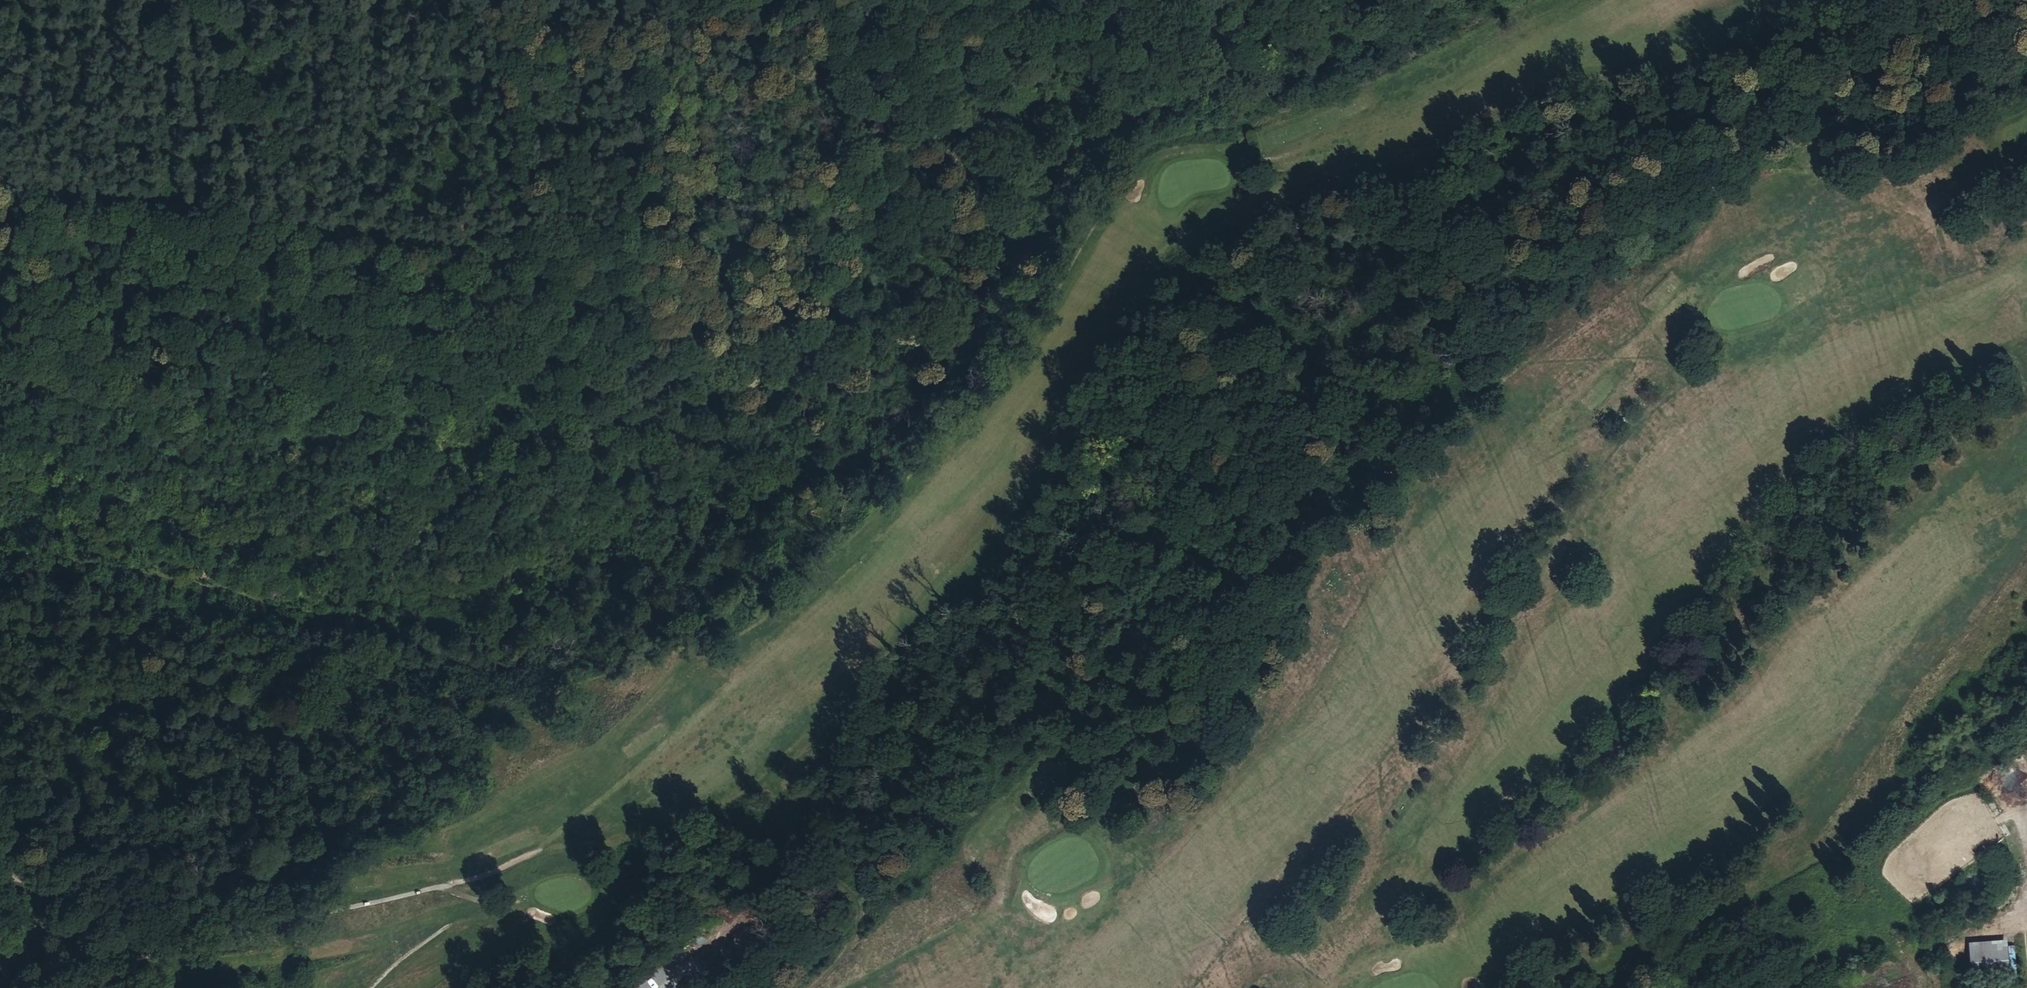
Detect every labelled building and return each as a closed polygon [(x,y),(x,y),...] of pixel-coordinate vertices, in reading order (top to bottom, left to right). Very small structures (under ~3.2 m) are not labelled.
[(1968,941),(1970,972),(2009,969),(2007,938),(1968,941)]
